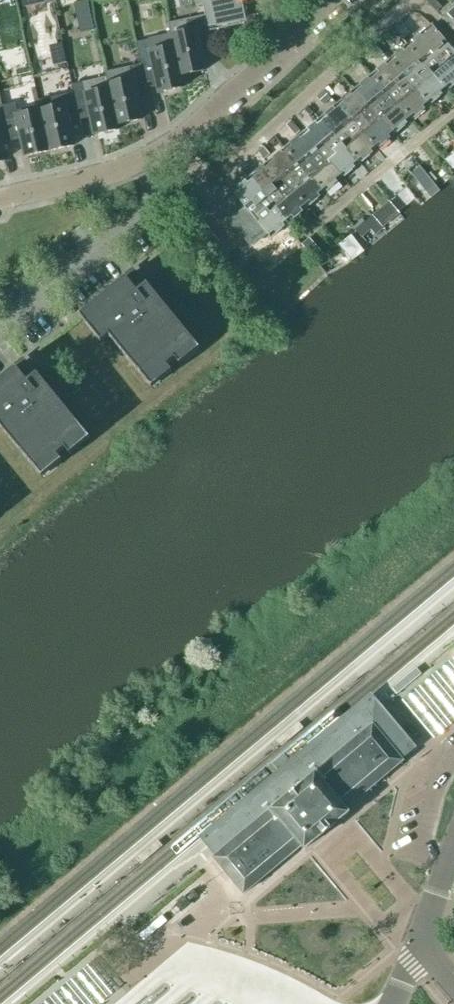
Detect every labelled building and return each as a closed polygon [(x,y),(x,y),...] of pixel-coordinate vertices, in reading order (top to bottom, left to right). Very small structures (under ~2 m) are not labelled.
[(88,0),(77,0),(82,19),(92,17),(88,0)] [(196,7),(203,5),(208,28),(215,26),(215,27),(245,21),(241,2),(249,0),(194,0),(196,7)] [(442,7),(434,0),(426,0),(426,2),(436,12),(442,7)] [(441,18),(453,32),(453,6),(441,18)] [(181,76),(182,76),(205,71),(200,48),(211,45),(208,28),(205,16),(183,20),(186,32),(172,35),(181,76)] [(434,54),(447,43),(432,26),(407,47),(422,64),(432,76),(445,66),(434,54)] [(136,43),(141,64),(143,72),(154,70),(159,93),(184,88),(182,76),(181,76),(172,35),(169,36),(171,46),(151,50),(149,40),(136,43)] [(53,66),(67,64),(62,43),(49,46),(53,66)] [(446,92),(453,85),(453,52),(447,43),(434,54),(445,66),(432,76),(446,92)] [(375,44),(367,51),(375,60),(383,54),(375,44)] [(413,70),(422,64),(407,47),(390,62),(404,78),(415,91),(424,83),(413,70)] [(396,85),(404,78),(390,62),(373,76),(387,93),(398,106),(406,98),(396,85)] [(141,64),(106,73),(118,125),(142,120),(137,97),(148,94),(143,72),(141,64)] [(446,92),(432,76),(422,64),(413,70),(424,83),(415,91),(429,107),(446,92)] [(379,100),(387,93),(373,76),(356,90),(370,107),(381,119),(389,113),(379,100)] [(119,130),(108,83),(107,77),(71,85),(73,94),(78,115),(89,112),(94,136),(119,130)] [(429,107),(415,91),(404,78),(396,85),(406,98),(398,106),(411,121),(429,107)] [(361,115),(370,107),(356,90),(337,105),(352,122),(362,134),(371,128),(361,115)] [(324,91),(316,97),(323,105),(331,99),(324,91)] [(411,121),(398,106),(387,93),(379,100),(389,113),(381,119),(394,135),(411,121)] [(80,121),(78,115),(73,94),(38,102),(49,152),(74,146),(69,123),(80,121)] [(25,157),(49,152),(38,102),(37,102),(38,107),(16,112),(14,105),(2,107),(9,137),(20,134),(25,157)] [(343,129),(352,122),(337,105),(320,120),(334,136),(345,149),(354,141),(343,129)] [(9,137),(2,107),(0,108),(0,138),(9,137)] [(394,135),(381,119),(370,107),(361,115),(371,128),(362,134),(376,150),(394,135)] [(326,144),(334,136),(320,120),(303,134),(317,151),(328,164),(336,156),(326,144)] [(291,121),(286,125),(295,136),(300,131),(291,121)] [(376,150),(362,134),(352,122),(343,129),(354,141),(345,149),(359,165),(376,150)] [(308,159),(317,151),(303,134),(285,149),(299,166),(310,178),(319,171),(308,159)] [(359,165),(345,149),(334,136),(326,144),(336,156),(328,164),(341,180),(359,165)] [(290,173),(299,166),(285,149),(267,164),(282,181),(292,193),(300,186),(290,173)] [(453,170),(453,150),(444,159),(453,170)] [(341,180),(328,164),(317,151),(308,159),(319,171),(310,178),(324,194),(341,180)] [(273,188),(282,181),(267,164),(250,178),(264,195),(275,208),(283,201),(273,188)] [(324,194),(310,178),(299,166),(290,173),(300,186),(292,193),(306,209),(324,194)] [(264,195),(250,178),(231,194),(233,197),(220,208),(228,219),(230,224),(235,230),(240,226),(251,216),(257,222),(266,215),(255,203),(264,195)] [(414,198),(428,187),(422,180),(408,192),(414,198)] [(306,209),(292,193),(282,181),(273,188),(283,201),(275,208),(289,224),(306,209)] [(289,224),(275,208),(264,195),(255,203),(266,215),(257,222),(251,216),(240,226),(235,230),(248,246),(255,246),(268,235),(271,238),(289,224)] [(382,229),(388,224),(377,210),(371,216),(372,217),(382,229)] [(362,220),(353,228),(361,238),(371,230),(375,235),(382,229),(372,217),(365,222),(364,221),(362,220)] [(345,253),(356,244),(352,239),(340,248),(345,253)] [(325,273),(332,267),(327,261),(333,255),(330,253),(317,265),(325,273)] [(199,349),(146,284),(134,270),(79,316),(99,341),(108,335),(151,388),(171,371),(166,365),(174,359),(179,365),(199,349)] [(29,365),(25,360),(0,380),(0,427),(41,477),(61,461),(56,455),(64,449),(69,455),(89,438),(29,365)] [(372,726),(402,762),(414,751),(385,717),(368,697),(198,840),(214,860),(372,726)] [(402,762),(372,726),(214,860),(244,895),(301,847),(304,850),(347,814),(344,810),(402,762)]
